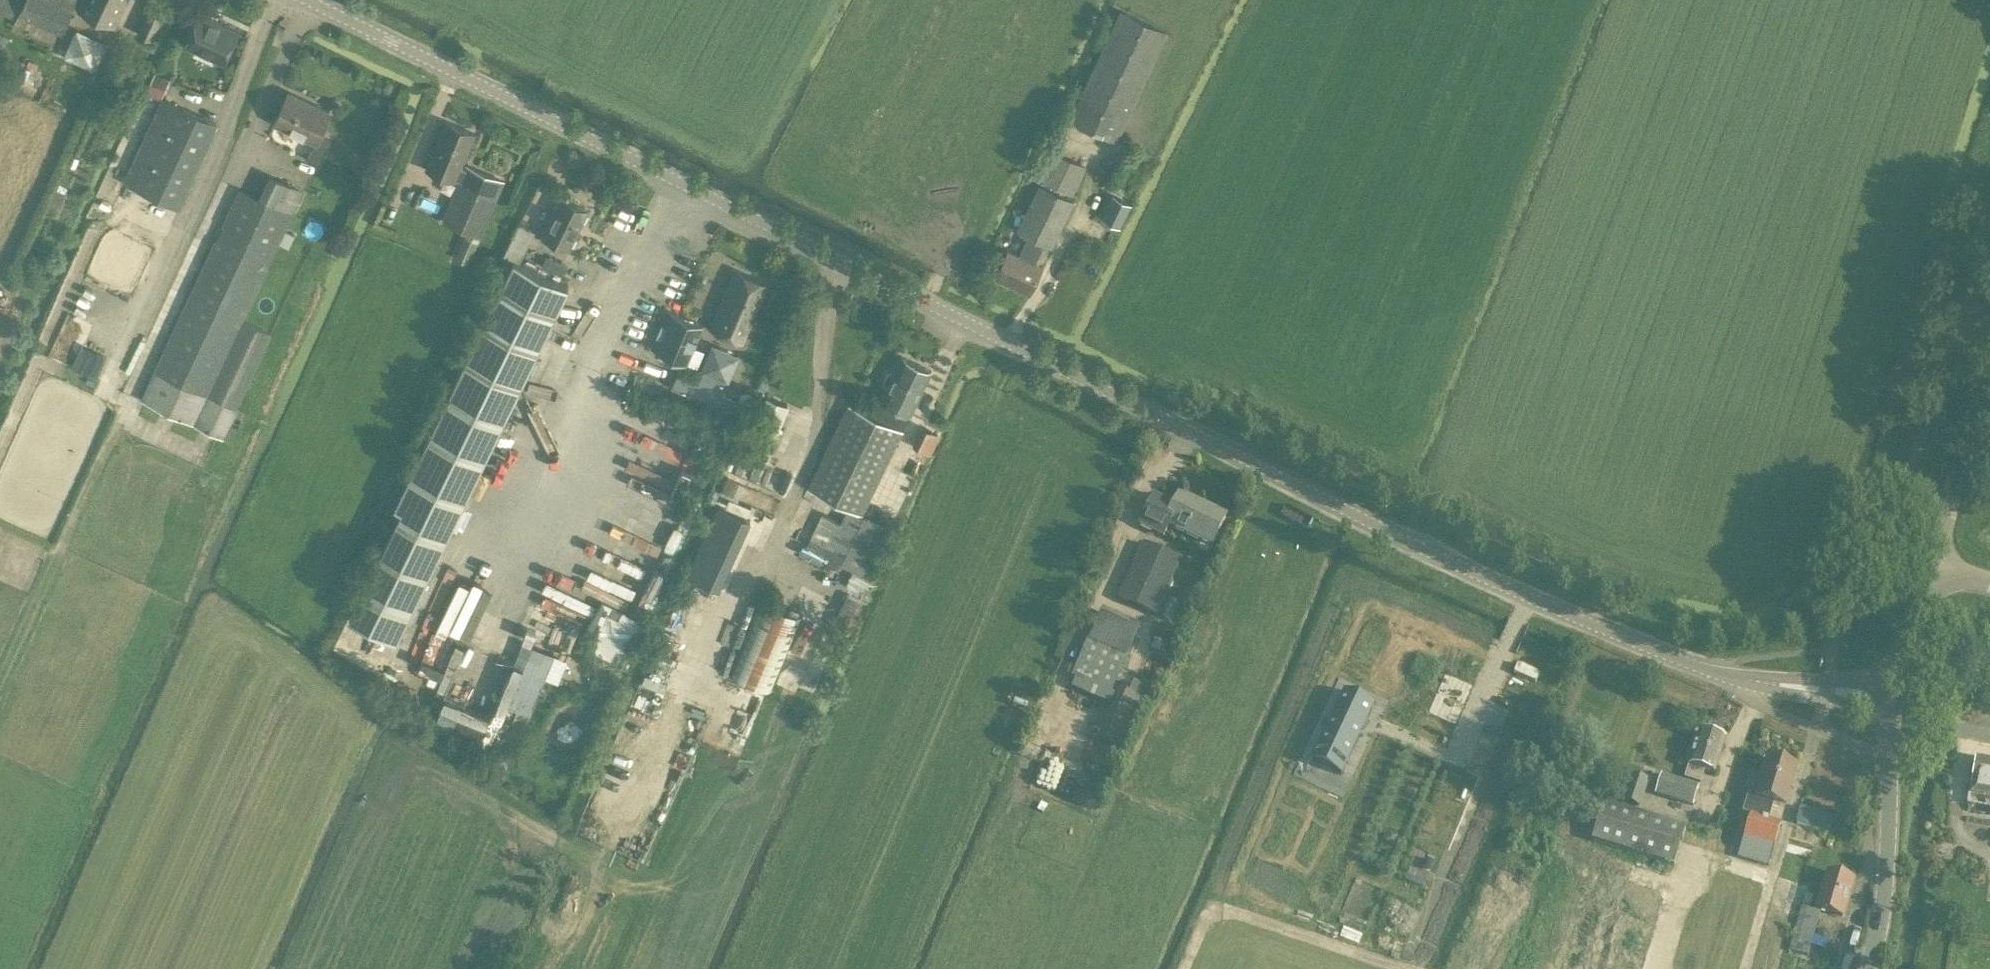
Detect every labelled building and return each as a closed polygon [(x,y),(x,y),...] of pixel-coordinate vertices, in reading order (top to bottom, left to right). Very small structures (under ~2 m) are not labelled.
[(75,7),(75,6),(78,0),(0,0),(0,10),(17,18),(19,13),(63,34),(75,7)] [(127,0),(83,0),(79,9),(115,26),(127,0)] [(153,38),(166,10),(151,3),(139,32),(153,38)] [(1115,140),(1168,32),(1123,10),(1070,119),(1115,140)] [(200,14),(186,43),(224,60),(238,31),(200,14)] [(76,27),(66,57),(98,67),(108,38),(76,27)] [(157,72),(148,91),(162,98),(171,78),(157,72)] [(320,135),(331,112),(289,92),(275,122),(316,142),(307,159),(321,165),(332,141),(320,135)] [(179,205),(217,124),(164,99),(126,181),(179,205)] [(463,163),(476,133),(446,121),(427,168),(456,180),(455,181),(459,183),(443,220),(467,230),(456,256),(469,261),(504,180),(463,163)] [(1073,192),(1085,165),(1052,150),(1040,177),(1073,192)] [(349,162),(356,178),(366,173),(359,157),(349,162)] [(221,437),(270,333),(242,320),(302,190),(269,175),(259,198),(241,190),(143,401),(221,437)] [(1035,262),(1045,242),(1053,246),(1075,201),(1041,184),(1019,230),(1030,235),(1020,255),(1009,249),(996,276),(1030,293),(1044,266),(1035,262)] [(1113,194),(1102,215),(1121,224),(1131,203),(1113,194)] [(570,247),(589,210),(562,196),(543,234),(570,247)] [(519,220),(507,253),(524,259),(536,226),(519,220)] [(562,275),(566,267),(545,257),(541,265),(562,275)] [(349,617),(396,640),(569,284),(514,258),(393,508),(401,511),(349,617)] [(767,282),(735,269),(710,327),(743,341),(767,282)] [(703,325),(667,310),(651,349),(686,364),(703,325)] [(729,380),(740,355),(713,343),(702,368),(704,369),(698,382),(693,394),(718,405),(729,410),(735,397),(724,393),(722,392),(728,379),(729,380)] [(108,356),(82,345),(73,366),(98,378),(108,356)] [(878,397),(871,413),(849,404),(809,487),(849,507),(842,521),(823,512),(808,545),(871,575),(896,523),(888,519),(885,524),(863,514),(904,428),(888,421),(895,406),(911,414),(932,370),(903,356),(895,373),(891,371),(887,373),(884,380),(885,384),(889,386),(882,399),(878,397)] [(764,392),(768,383),(761,380),(757,389),(764,392)] [(735,397),(738,389),(727,384),(724,392),(735,397)] [(754,399),(752,394),(748,391),(742,392),(739,396),(740,402),(751,404),(754,399)] [(756,421),(750,436),(771,445),(777,430),(779,430),(790,404),(767,394),(756,420),(756,421)] [(933,452),(943,432),(924,423),(914,443),(933,452)] [(746,485),(728,477),(721,492),(739,500),(746,485)] [(1164,537),(1169,525),(1201,541),(1208,527),(1219,532),(1226,518),(1179,495),(1174,506),(1154,496),(1140,525),(1164,537)] [(718,590),(750,519),(718,505),(687,575),(718,590)] [(1879,535),(1881,528),(1874,526),(1872,533),(1879,535)] [(1157,616),(1182,560),(1144,544),(1119,600),(1157,616)] [(631,649),(644,616),(629,611),(634,597),(582,578),(579,588),(549,577),(540,602),(601,625),(592,649),(613,657),(618,645),(631,649)] [(758,599),(728,674),(770,692),(801,616),(758,599)] [(510,632),(520,635),(526,614),(516,611),(510,632)] [(1102,615),(1091,641),(1119,652),(1130,627),(1102,615)] [(449,686),(466,640),(434,629),(425,652),(416,648),(410,662),(426,668),(423,676),(449,686)] [(1119,652),(1091,641),(1090,640),(1075,676),(1114,693),(1129,657),(1119,652)] [(1155,640),(1151,650),(1171,658),(1175,648),(1155,640)] [(1443,672),(1425,712),(1455,726),(1473,685),(1443,672)] [(1345,692),(1315,759),(1347,774),(1377,706),(1345,692)] [(478,744),(490,714),(445,696),(433,726),(478,744)] [(1725,740),(1700,732),(1685,778),(1700,783),(1704,770),(1714,773),(1725,740)] [(1742,813),(1750,815),(1769,820),(1774,803),(1786,807),(1798,768),(1767,759),(1756,796),(1748,794),(1742,813)] [(1977,759),(1969,806),(1989,809),(1989,761),(1977,759)] [(1676,780),(1670,799),(1693,806),(1699,787),(1676,780)] [(1639,809),(1643,795),(1628,790),(1624,804),(1639,809)] [(1685,829),(1603,804),(1592,842),(1674,867),(1685,829)] [(1824,848),(1833,817),(1801,808),(1792,839),(1824,848)] [(1769,820),(1750,815),(1738,857),(1769,866),(1781,824),(1769,820)] [(1703,962),(1728,968),(1742,968),(1765,880),(1727,870),(1703,962)] [(1828,872),(1817,909),(1842,917),(1853,880),(1828,872)]
